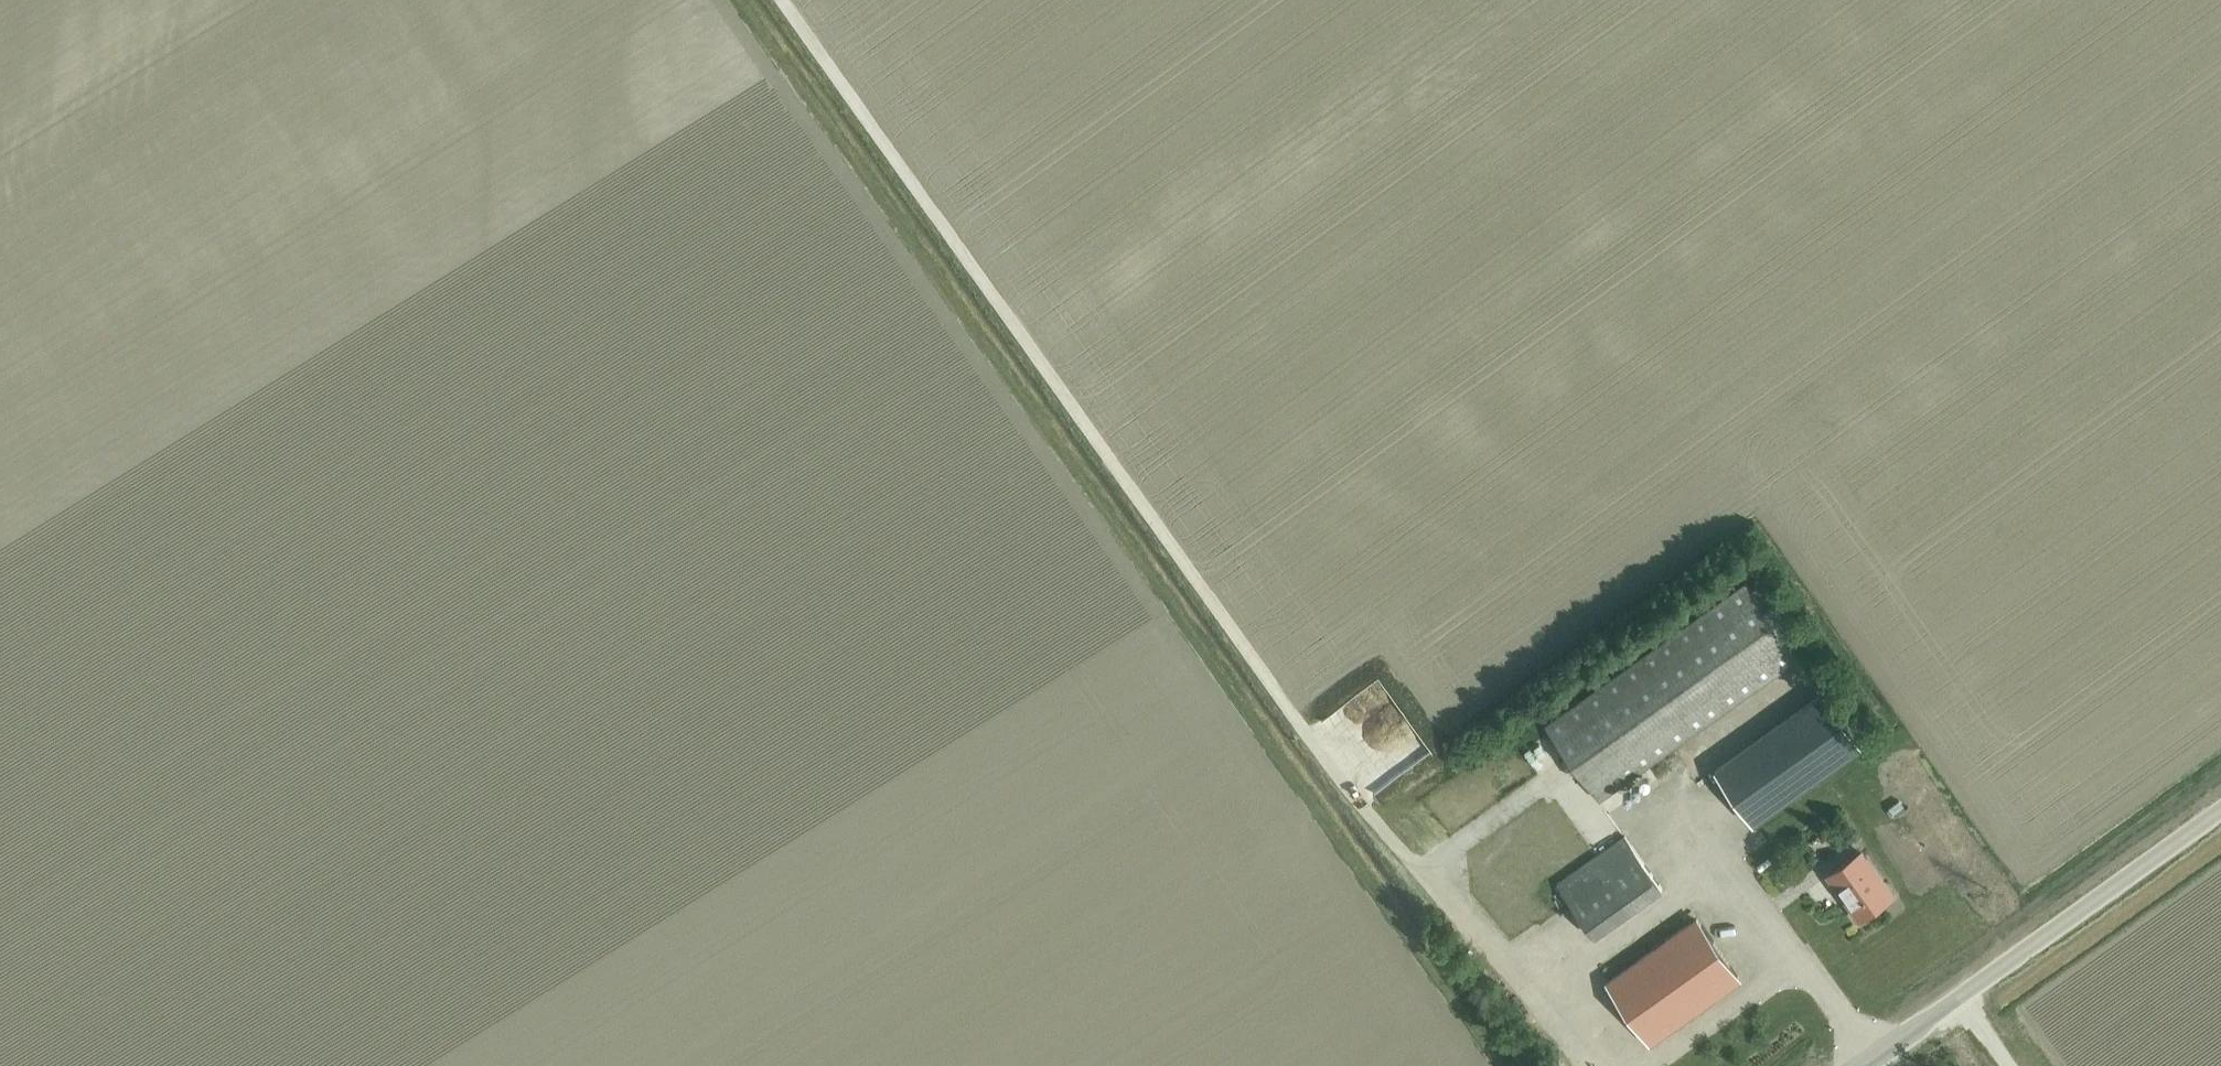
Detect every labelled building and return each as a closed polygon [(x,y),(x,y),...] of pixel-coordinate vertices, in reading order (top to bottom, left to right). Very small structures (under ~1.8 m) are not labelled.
[(1746,584),(1547,726),(1421,815),(1473,889),(1599,799),(1798,657),(1746,584)] [(1862,747),(1823,693),(1715,770),(1754,824),(1862,747)] [(1662,889),(1624,837),(1558,884),(1596,937),(1662,889)] [(1860,920),(1893,896),(1861,852),(1828,876),(1860,920)] [(1649,1043),(1740,980),(1697,918),(1606,981),(1649,1043)]
